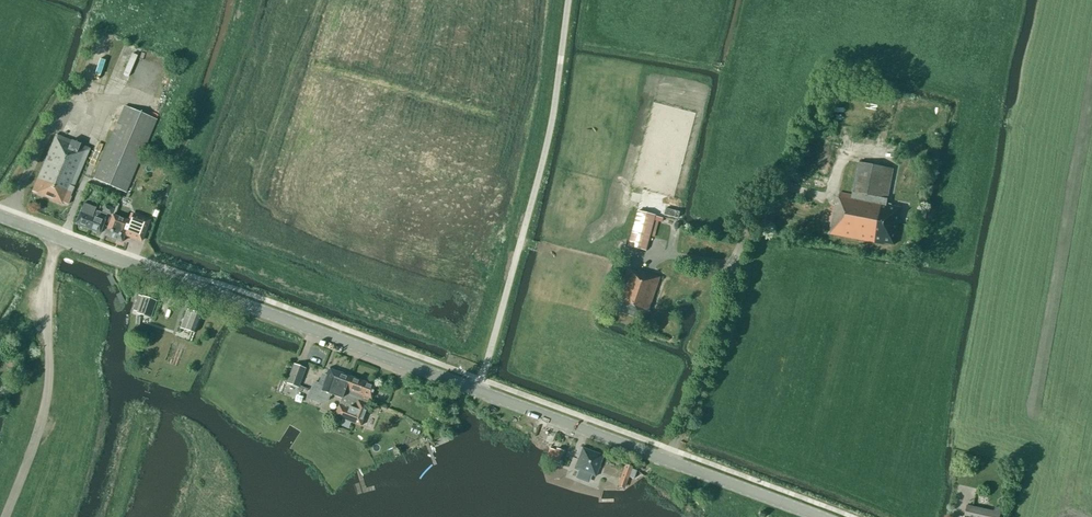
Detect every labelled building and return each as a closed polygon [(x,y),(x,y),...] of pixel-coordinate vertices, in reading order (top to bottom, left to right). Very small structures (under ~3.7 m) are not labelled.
[(94,179),(125,192),(156,119),(125,106),(94,179)] [(90,148),(56,134),(32,191),(42,195),(41,195),(62,204),(63,203),(67,204),(71,197),(70,196),(74,187),(73,187),(90,148)] [(884,243),(894,245),(901,208),(891,206),(891,205),(886,204),(893,169),(858,162),(852,195),(839,193),(837,204),(835,203),(829,234),(883,244),(884,243)] [(92,216),(94,212),(96,208),(84,203),(75,223),(75,224),(89,229),(94,217),(92,216)] [(102,212),(111,215),(113,209),(105,206),(102,212)] [(96,211),(96,213),(94,212),(92,216),(94,217),(89,229),(100,234),(100,233),(104,221),(107,215),(96,211)] [(628,245),(645,250),(649,236),(654,237),(658,222),(653,220),(654,216),(637,211),(628,245)] [(135,223),(112,215),(104,235),(121,242),(122,242),(124,235),(141,241),(149,220),(138,216),(135,223)] [(618,295),(620,295),(615,311),(645,321),(659,277),(637,270),(636,272),(626,269),(618,295)] [(150,319),(156,301),(142,296),(138,295),(133,310),(136,312),(136,313),(150,319)] [(181,326),(195,331),(201,315),(187,310),(181,326)] [(305,368),(293,364),(286,383),(298,387),(305,368)] [(337,372),(322,366),(314,388),(341,398),(345,389),(350,376),(337,372)] [(371,399),(375,386),(350,376),(345,389),(368,398),(371,399)] [(366,404),(368,398),(345,389),(341,398),(339,405),(334,416),(360,426),(368,405),(366,404)] [(563,450),(557,448),(552,460),(559,462),(563,450)] [(582,448),(574,469),(595,477),(603,456),(582,448)] [(632,466),(626,464),(618,485),(624,488),(632,466)] [(1001,508),(995,507),(994,511),(967,505),(964,516),(1000,516),(1001,508)]
